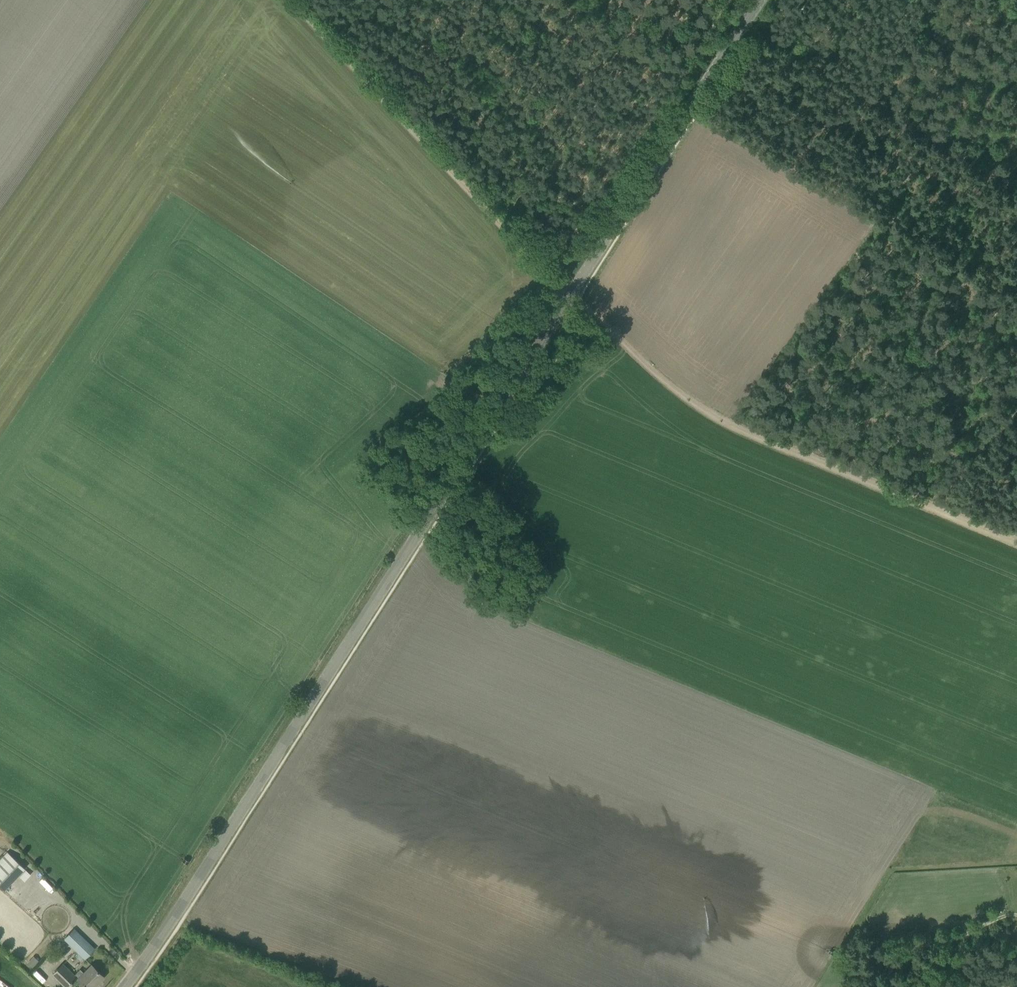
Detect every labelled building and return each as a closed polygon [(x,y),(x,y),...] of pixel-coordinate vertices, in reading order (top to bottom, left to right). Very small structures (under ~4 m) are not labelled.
[(5,890),(25,869),(6,851),(0,858),(0,886),(5,890)] [(899,924),(905,919),(894,905),(888,910),(899,924)] [(72,931),(64,938),(77,952),(84,959),(94,949),(74,928),(72,931)] [(15,951),(20,956),(27,950),(22,944),(15,951)] [(34,956),(27,963),(32,968),(39,961),(34,956)] [(59,981),(65,986),(67,986),(76,978),(85,986),(94,986),(104,977),(91,964),(83,972),(80,969),(75,974),(63,962),(52,974),(59,981)] [(41,980),(45,975),(36,968),(32,972),(41,980)]
